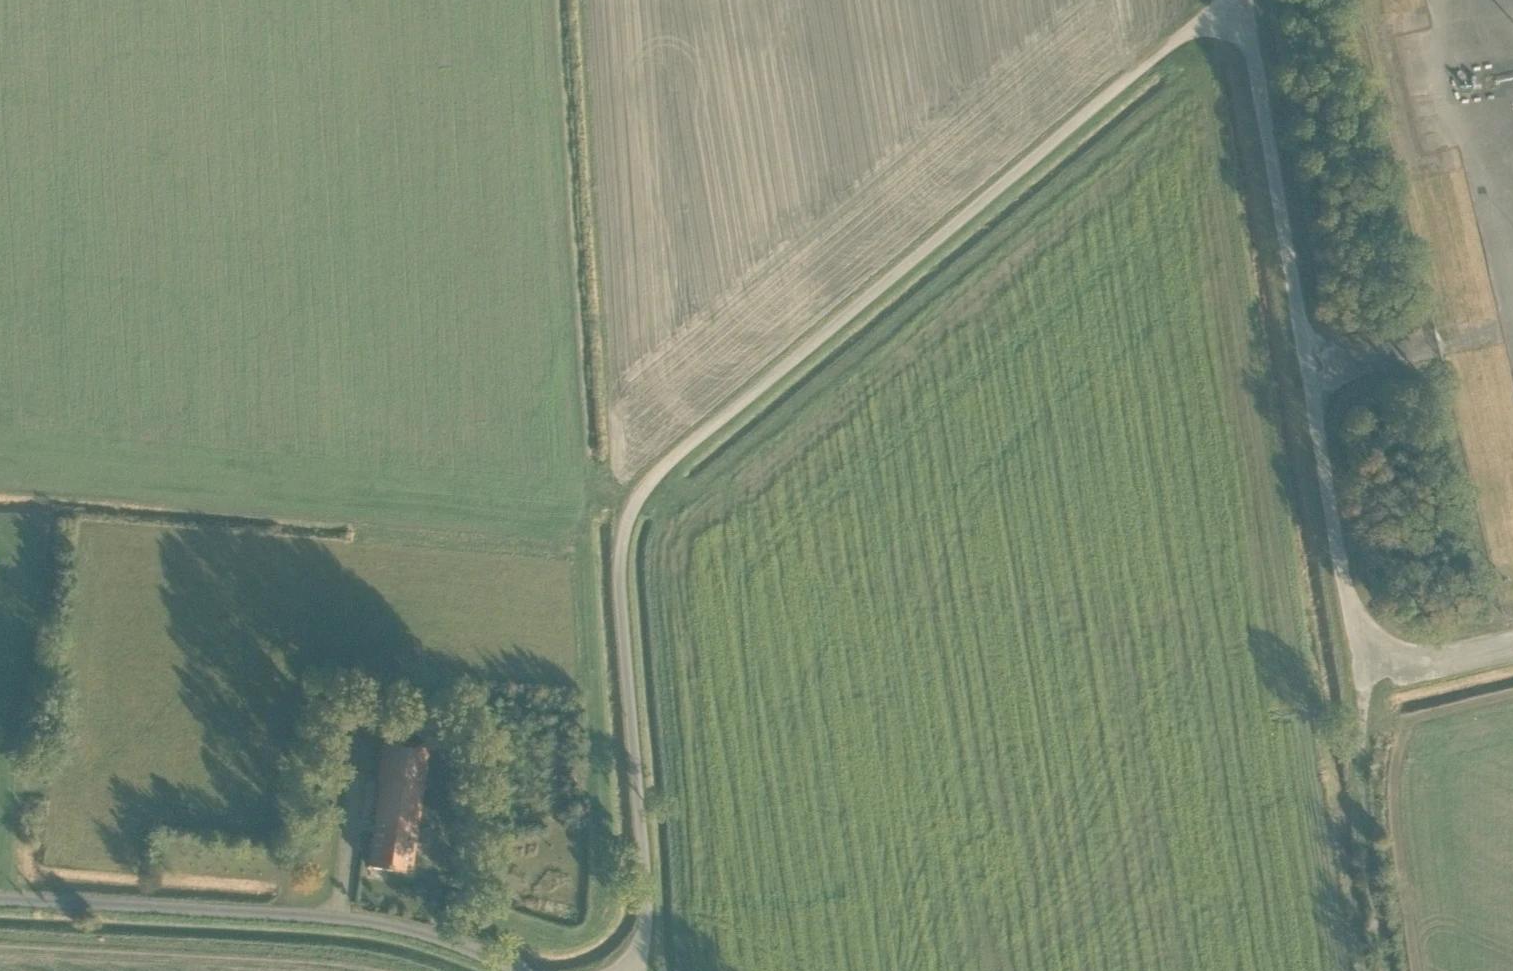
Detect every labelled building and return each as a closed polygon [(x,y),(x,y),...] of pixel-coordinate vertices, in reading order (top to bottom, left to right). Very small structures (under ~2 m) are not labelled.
[(432,745),(381,738),(376,779),(380,779),(369,867),(415,873),(432,745)]
